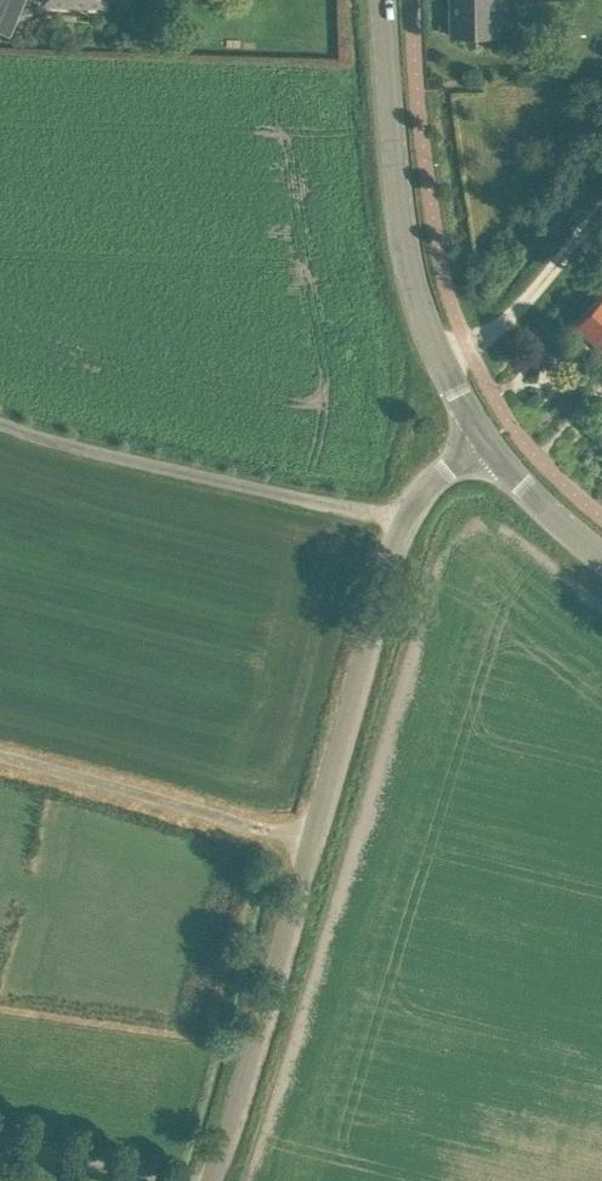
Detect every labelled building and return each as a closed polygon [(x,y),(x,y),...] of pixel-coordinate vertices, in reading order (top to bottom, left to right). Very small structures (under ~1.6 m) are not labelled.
[(9,0),(0,0),(0,20),(9,0)] [(453,35),(498,35),(497,0),(452,0),(453,35)] [(601,348),(601,299),(578,325),(601,348)] [(592,416),(601,426),(601,406),(592,416)]
